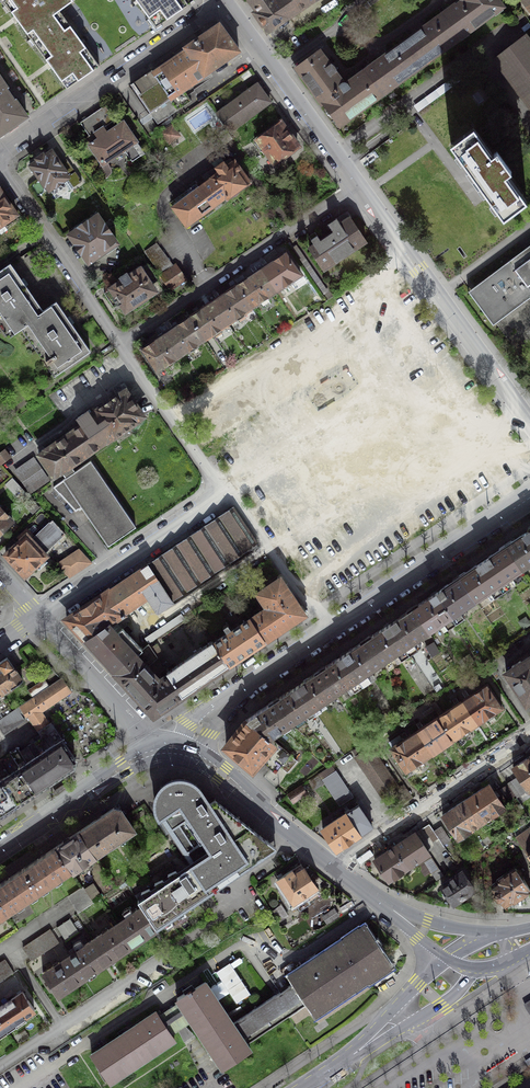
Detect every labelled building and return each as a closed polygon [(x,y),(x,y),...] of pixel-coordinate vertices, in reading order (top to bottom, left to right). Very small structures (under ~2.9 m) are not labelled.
[(3,2),(33,42),(65,18),(59,11),(74,0),(5,0),(3,2)] [(185,0),(136,0),(156,28),(189,5),(185,0)] [(273,0),(249,0),(256,10),(258,10),(273,0)] [(258,10),(254,13),(267,31),(281,23),(314,0),(273,0),(258,10)] [(497,0),(463,0),(442,15),(459,38),(502,7),(497,0)] [(529,12),(529,0),(521,0),(529,12)] [(459,38),(442,15),(426,26),(420,30),(420,31),(403,43),(420,66),(459,38)] [(65,18),(33,42),(67,89),(99,66),(65,18)] [(153,70),(151,71),(170,98),(183,89),(239,51),(219,24),(185,48),(186,50),(155,72),(153,70)] [(495,58),(529,104),(529,44),(524,36),(495,58)] [(420,66),(403,43),(364,72),(381,94),(420,66)] [(296,67),(322,102),(342,88),(341,87),(340,85),(342,84),(334,72),(335,71),(335,69),(332,64),(330,64),(329,65),(318,51),(296,67)] [(170,98),(151,71),(131,85),(158,124),(167,117),(170,122),(181,114),(178,110),(191,101),(183,89),(170,98)] [(381,94),(364,72),(347,84),(346,82),(344,83),(342,84),(340,85),(341,87),(342,88),(322,102),(338,125),(381,94)] [(0,78),(0,134),(26,116),(16,101),(14,102),(5,88),(6,87),(0,78)] [(257,84),(217,113),(227,128),(229,131),(270,102),(257,84)] [(105,105),(80,122),(89,136),(83,140),(88,147),(91,146),(103,164),(124,150),(132,161),(144,153),(123,123),(108,133),(104,127),(115,120),(105,105)] [(284,156),(298,146),(281,122),(258,139),(259,141),(255,143),(261,151),(264,149),(274,163),(276,162),(278,162),(284,157),(284,156)] [(172,126),(162,133),(169,142),(179,136),(172,126)] [(228,133),(229,131),(227,128),(218,135),(224,144),(232,138),(228,133)] [(474,128),(450,145),(503,218),(527,200),(508,174),(511,171),(497,151),(493,154),(474,128)] [(37,160),(29,165),(32,168),(32,172),(34,172),(39,178),(38,182),(41,182),(44,186),(45,185),(49,190),(63,181),(70,190),(82,181),(66,159),(60,163),(52,150),(44,155),(43,153),(36,158),(37,160)] [(227,167),(223,162),(196,182),(200,187),(174,207),(187,225),(225,196),(227,198),(249,181),(234,161),(227,167)] [(4,222),(7,227),(19,218),(0,192),(0,225),(4,222)] [(116,244),(96,215),(69,233),(76,243),(73,245),(80,254),(83,253),(89,262),(116,244)] [(366,241),(350,217),(342,223),(338,217),(329,224),(334,231),(320,240),(315,233),(309,237),(314,244),(309,248),(324,270),(366,241)] [(156,245),(147,250),(163,273),(160,275),(170,290),(184,280),(175,265),(171,268),(156,245)] [(468,291),(493,324),(529,297),(529,245),(468,291)] [(300,274),(286,253),(261,269),(276,291),(284,285),(286,288),(294,283),(292,280),(300,274)] [(25,324),(43,312),(10,264),(0,271),(0,322),(3,320),(12,333),(9,335),(25,324)] [(147,264),(140,269),(150,283),(157,279),(147,264)] [(150,283),(140,269),(129,276),(126,272),(119,277),(122,281),(111,288),(121,303),(126,310),(155,291),(150,283)] [(276,291),(261,269),(237,285),(251,307),(260,301),(262,304),(270,299),(268,296),(276,291)] [(251,307),(237,285),(213,301),(228,323),(236,318),(237,320),(245,315),(244,312),(251,307)] [(121,303),(111,288),(104,293),(114,307),(121,303)] [(228,323),(213,301),(190,317),(204,339),(212,333),(214,336),(222,331),(220,328),(228,323)] [(89,351),(56,303),(43,312),(25,324),(35,337),(32,339),(32,340),(35,338),(40,345),(37,347),(48,362),(50,360),(58,371),(55,373),(55,374),(89,351)] [(204,339),(190,317),(166,333),(181,354),(189,349),(190,352),(198,346),(197,344),(204,339)] [(181,354),(166,333),(142,349),(157,371),(165,365),(167,368),(175,362),(173,359),(181,354)] [(61,471),(71,465),(107,440),(108,441),(144,416),(126,389),(89,414),(87,411),(77,418),(82,424),(39,454),(54,476),(61,471)] [(5,449),(0,453),(0,463),(1,464),(10,458),(5,449)] [(136,527),(90,461),(75,471),(71,465),(61,471),(66,477),(54,486),(75,510),(81,506),(108,546),(136,527)] [(12,478),(5,484),(32,514),(40,507),(12,478)] [(12,520),(0,507),(0,532),(12,520)] [(257,543),(233,507),(148,564),(172,599),(257,543)] [(26,535),(44,553),(65,533),(52,520),(34,536),(27,529),(18,537),(21,540),(26,535)] [(529,529),(506,545),(522,569),(529,563),(529,531),(529,529)] [(21,540),(6,554),(25,575),(35,565),(39,569),(47,561),(43,557),(45,555),(44,553),(26,535),(21,540)] [(522,569),(506,545),(482,561),(503,591),(514,583),(510,576),(522,569)] [(72,554),(57,563),(70,577),(91,562),(81,551),(74,556),(72,554)] [(503,591),(482,561),(459,577),(475,600),(487,592),(491,599),(503,591)] [(142,650),(122,628),(124,627),(117,617),(121,615),(122,616),(124,615),(123,613),(147,597),(157,612),(172,602),(172,599),(148,564),(65,619),(116,674),(142,650)] [(250,618),(265,639),(304,613),(280,577),(257,592),(267,607),(250,618)] [(475,600),(459,577),(436,592),(456,622),(468,614),(464,608),(475,600)] [(456,622),(436,592),(413,608),(428,631),(440,624),(444,630),(456,622)] [(428,631),(413,608),(389,623),(409,653),(421,645),(417,639),(428,631)] [(213,643),(227,664),(265,639),(250,618),(213,643)] [(409,653),(389,623),(366,639),(381,663),(393,655),(397,661),(409,653)] [(525,636),(515,642),(519,647),(529,640),(525,636)] [(381,663),(366,639),(342,655),(363,684),(374,677),(370,670),(381,663)] [(189,656),(205,679),(227,664),(213,643),(212,641),(189,656)] [(503,669),(522,656),(513,643),(483,662),(495,680),(500,677),(506,686),(512,682),(503,669)] [(142,650),(116,674),(135,693),(155,675),(147,667),(157,657),(148,644),(142,650)] [(503,669),(512,682),(526,703),(529,700),(529,651),(522,656),(503,669)] [(363,684),(342,655),(320,670),(335,693),(346,686),(351,692),(363,684)] [(168,674),(182,694),(205,679),(189,656),(167,671),(168,674)] [(0,668),(0,690),(3,694),(22,680),(7,658),(0,662),(0,665),(1,667),(0,668)] [(335,693),(320,670),(297,685),(315,712),(327,704),(325,700),(335,693)] [(155,675),(135,693),(154,713),(182,694),(168,674),(162,677),(157,672),(155,675)] [(49,686),(44,678),(28,689),(33,697),(49,686)] [(33,697),(31,698),(38,707),(41,712),(71,692),(61,678),(49,686),(33,697)] [(315,712),(297,685),(274,701),(290,724),(306,713),(309,717),(315,712)] [(487,685),(462,701),(477,723),(501,706),(487,685)] [(23,717),(27,714),(38,707),(31,698),(17,708),(23,717)] [(290,724),(274,701),(247,719),(270,737),(290,724)] [(462,701),(439,716),(454,738),(477,723),(462,701)] [(35,757),(36,756),(52,780),(74,765),(75,762),(75,759),(51,722),(49,724),(41,712),(38,707),(27,714),(38,731),(42,736),(28,746),(35,757)] [(4,733),(25,720),(23,717),(17,708),(0,719),(0,728),(4,733)] [(415,732),(430,754),(454,738),(439,716),(415,732)] [(274,741),(270,737),(247,719),(225,745),(252,767),(260,758),(274,741)] [(406,770),(430,754),(415,732),(391,748),(406,770)] [(297,760),(274,741),(260,758),(271,769),(279,760),(289,769),(297,760)] [(370,746),(355,756),(383,797),(389,793),(395,789),(398,787),(370,746)] [(10,752),(11,753),(18,764),(25,759),(17,747),(10,752)] [(3,778),(19,802),(37,791),(21,767),(20,765),(19,766),(18,764),(11,753),(0,760),(10,774),(3,778)] [(21,767),(37,791),(52,780),(36,756),(35,757),(21,767)] [(513,767),(519,776),(528,789),(529,790),(529,789),(529,756),(513,767)] [(336,770),(322,779),(339,805),(353,796),(336,770)] [(528,789),(519,776),(513,780),(522,793),(528,789)] [(0,780),(0,811),(2,814),(19,802),(3,778),(0,780)] [(276,847),(215,798),(209,802),(200,789),(198,786),(195,783),(190,780),(187,779),(184,778),(180,778),(175,778),(171,779),(168,781),(165,782),(162,784),(159,788),(157,793),(155,796),(155,799),(155,803),(155,807),(155,810),(157,813),(158,816),(191,865),(191,864),(209,892),(276,847)] [(63,784),(62,784),(54,789),(54,790),(53,791),(53,792),(53,793),(54,793),(55,794),(56,794),(57,794),(58,794),(65,788),(65,787),(66,786),(65,785),(64,784),(63,784)] [(488,784),(465,799),(481,822),(504,807),(488,784)] [(301,785),(288,793),(293,802),(307,793),(301,785)] [(504,786),(498,790),(505,802),(511,797),(504,786)] [(395,789),(389,793),(398,807),(404,802),(395,789)] [(481,822),(465,799),(442,814),(458,837),(481,822)] [(358,804),(322,828),(336,849),(372,825),(358,804)] [(113,808),(79,831),(96,855),(134,829),(120,809),(113,808)] [(441,827),(434,831),(443,844),(450,839),(441,827)] [(516,837),(529,858),(529,828),(516,837)] [(96,855),(79,831),(56,846),(71,869),(72,871),(96,855)] [(415,833),(404,840),(418,860),(428,853),(415,833)] [(404,840),(375,859),(388,879),(418,860),(404,840)] [(71,869),(56,846),(23,868),(39,891),(71,869)] [(149,888),(141,891),(144,896),(138,900),(142,906),(156,928),(209,892),(191,864),(191,865),(178,873),(176,870),(168,874),(171,878),(165,882),(163,879),(155,882),(158,887),(151,891),(149,888)] [(301,864),(278,879),(293,902),(294,901),(298,907),(319,894),(315,887),(316,887),(301,864)] [(515,867),(496,880),(497,881),(492,884),(496,890),(494,891),(495,892),(494,893),(496,897),(494,895),(492,896),(495,901),(498,898),(499,900),(501,898),(506,905),(529,888),(515,867)] [(23,868),(0,884),(0,904),(6,913),(39,891),(23,868)] [(475,890),(462,870),(441,885),(454,904),(475,890)] [(83,886),(69,896),(79,912),(94,902),(83,886)] [(118,924),(131,944),(156,928),(142,906),(126,917),(127,918),(118,924)] [(70,918),(57,927),(65,940),(78,931),(70,918)] [(92,939),(107,961),(131,944),(118,924),(109,930),(108,929),(92,939)] [(156,1011),(91,1054),(109,1081),(174,1038),(171,1034),(181,1027),(192,1020),(223,1067),(250,1049),(247,1044),(308,1003),(315,1013),(374,974),(389,963),(365,926),(291,976),(294,982),(233,1023),(205,981),(192,990),(191,988),(188,990),(188,991),(177,998),(180,1002),(159,1016),(156,1011)] [(31,960),(59,942),(50,930),(23,948),(31,960)] [(77,951),(69,957),(82,977),(107,961),(92,939),(77,950),(77,951)] [(59,962),(43,973),(58,996),(68,989),(67,987),(82,977),(69,957),(60,963),(59,962)] [(14,972),(5,960),(0,963),(0,981),(14,972)] [(0,1006),(0,1020),(6,1028),(15,1022),(16,1025),(26,1018),(24,1016),(34,1009),(22,991),(0,1006)]
